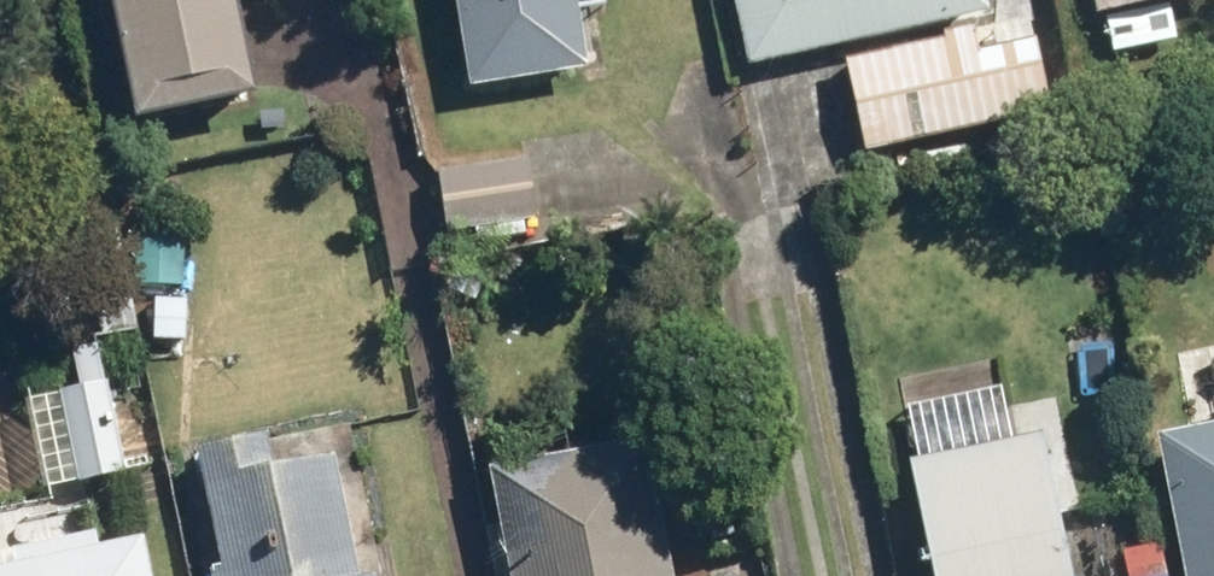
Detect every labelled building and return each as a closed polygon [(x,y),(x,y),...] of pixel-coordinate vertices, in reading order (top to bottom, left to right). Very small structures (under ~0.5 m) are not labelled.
[(135,118),(255,93),(236,0),(110,0),(135,118)] [(468,87),(585,68),(574,0),(454,0),(468,87)] [(747,68),(989,17),(986,0),(733,0),(747,68)] [(1093,12),(1156,0),(1090,0),(1093,12)] [(842,54),(864,150),(1051,108),(1035,38),(976,51),(970,26),(842,54)] [(52,391),(69,481),(118,472),(101,382),(52,391)] [(1180,575),(1213,575),(1213,421),(1151,433),(1180,575)] [(221,575),(373,575),(372,571),(355,575),(330,453),(264,466),(257,430),(194,443),(221,575)] [(507,575),(673,575),(645,434),(486,464),(507,575)] [(1057,500),(963,520),(954,478),(911,487),(929,575),(1073,575),(1057,500)] [(147,539),(0,567),(0,575),(154,575),(147,539)] [(1122,575),(1164,575),(1156,540),(1117,548),(1122,575)]
